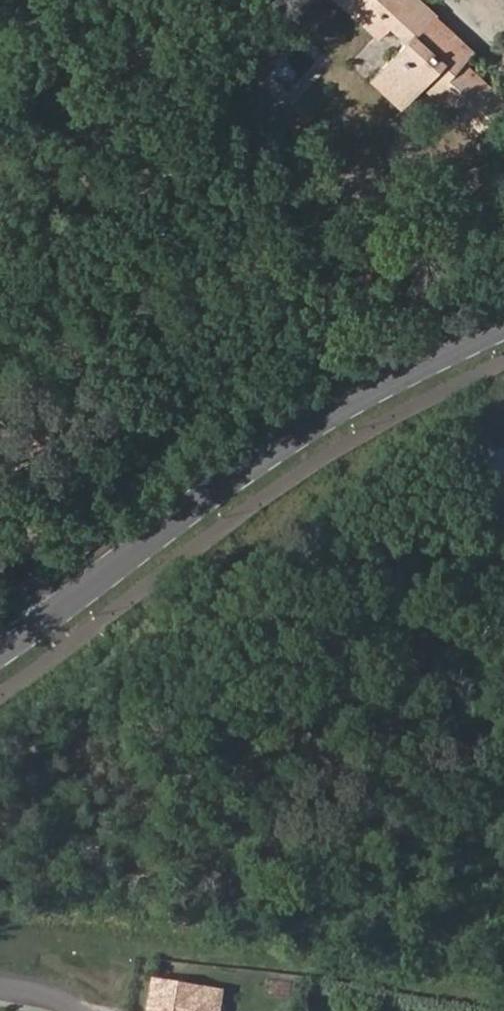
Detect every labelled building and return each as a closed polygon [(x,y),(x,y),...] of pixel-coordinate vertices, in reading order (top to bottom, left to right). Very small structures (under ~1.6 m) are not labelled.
[(368,0),(336,0),(353,16),(368,0)] [(369,31),(392,53),(370,78),(400,106),(422,83),(476,132),(503,103),(503,98),(463,59),(472,46),(422,0),(368,0),(353,16),(369,31)] [(149,1010),(213,1010),(216,991),(149,981),(144,1010),(149,1010)]
